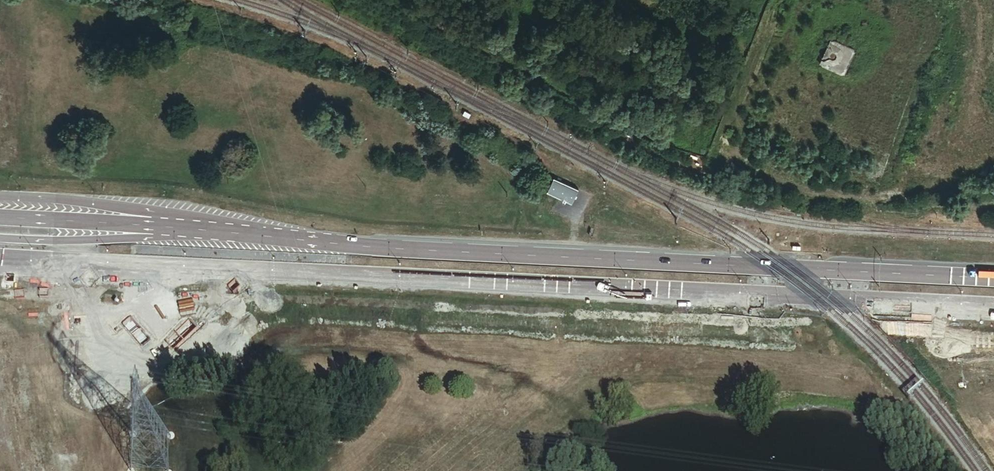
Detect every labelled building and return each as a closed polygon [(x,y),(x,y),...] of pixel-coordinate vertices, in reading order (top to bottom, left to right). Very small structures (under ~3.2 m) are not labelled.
[(853,50),(851,46),(833,38),(829,39),(818,62),(820,63),(820,64),(839,73),(843,73),(853,50)] [(579,191),(554,179),(548,192),(573,204),(579,191)]
